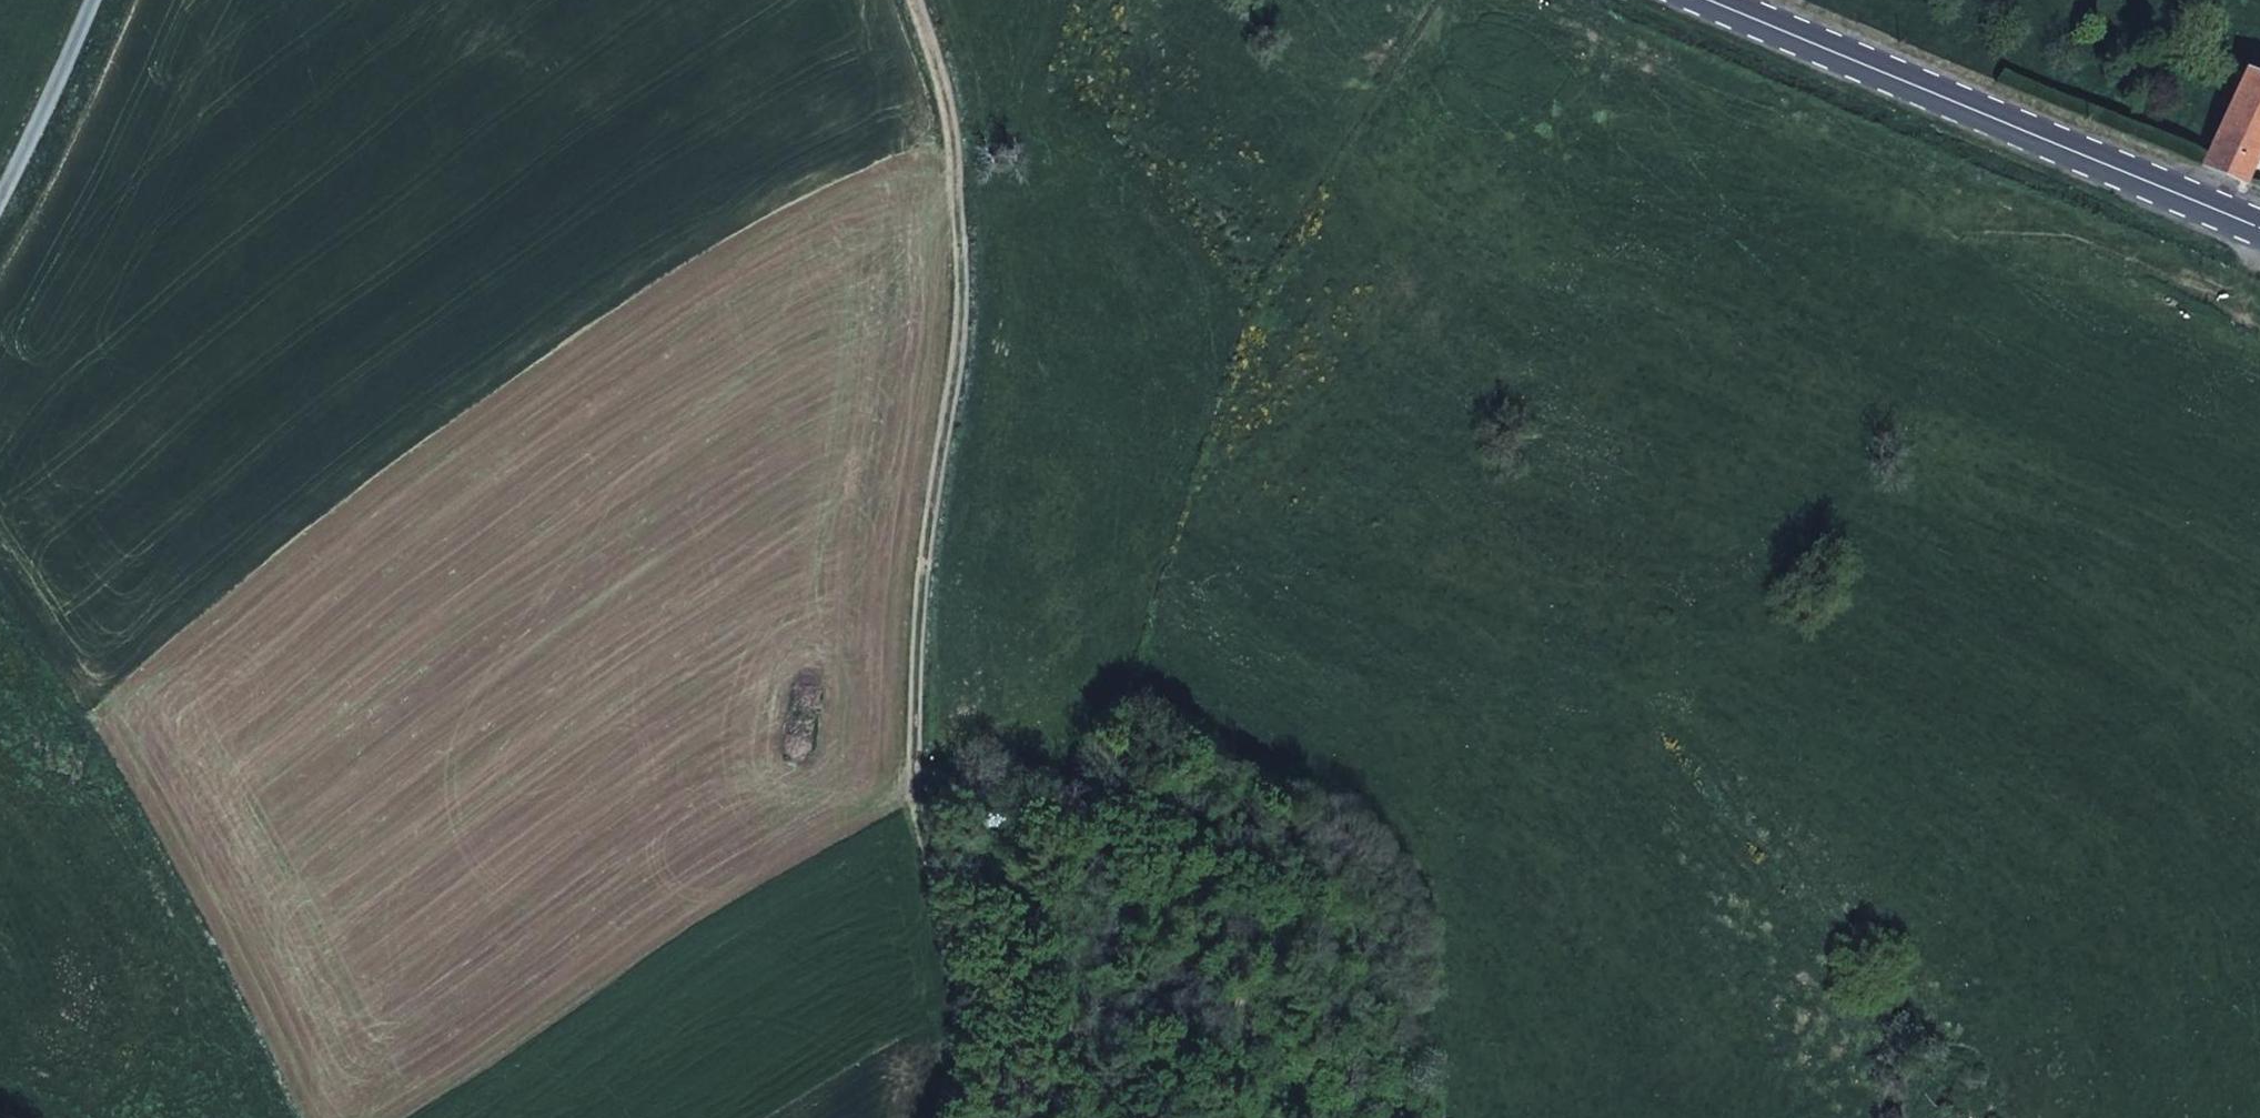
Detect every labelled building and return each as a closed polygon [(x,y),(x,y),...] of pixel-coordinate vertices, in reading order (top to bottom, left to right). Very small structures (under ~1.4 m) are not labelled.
[(2203,166),(2242,183),(2257,148),(2259,141),(2259,76),(2243,69),(2203,166)]
